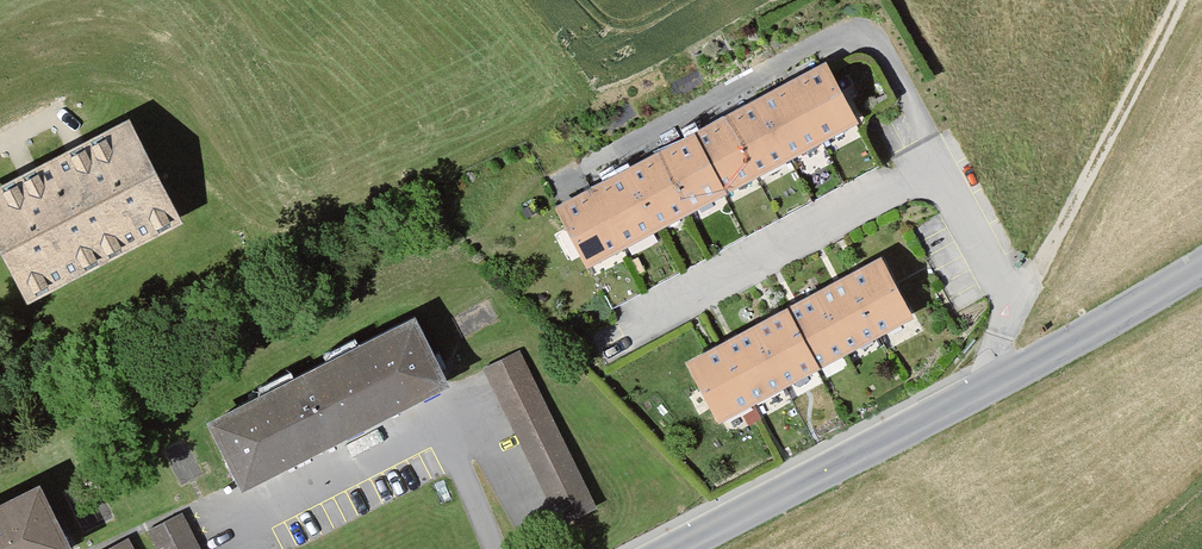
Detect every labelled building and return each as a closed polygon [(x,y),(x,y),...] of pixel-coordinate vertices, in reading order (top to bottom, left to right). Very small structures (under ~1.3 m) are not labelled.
[(855,126),(827,73),(562,214),(590,267),(855,126)] [(0,205),(0,230),(35,298),(169,230),(124,142),(0,205)] [(909,322),(880,268),(693,368),(721,422),(909,322)] [(413,332),(213,432),(244,493),(444,392),(413,332)] [(524,358),(487,377),(561,521),(597,502),(524,358)] [(0,518),(0,548),(63,548),(38,499),(0,518)] [(149,532),(157,548),(198,548),(180,515),(149,532)]
